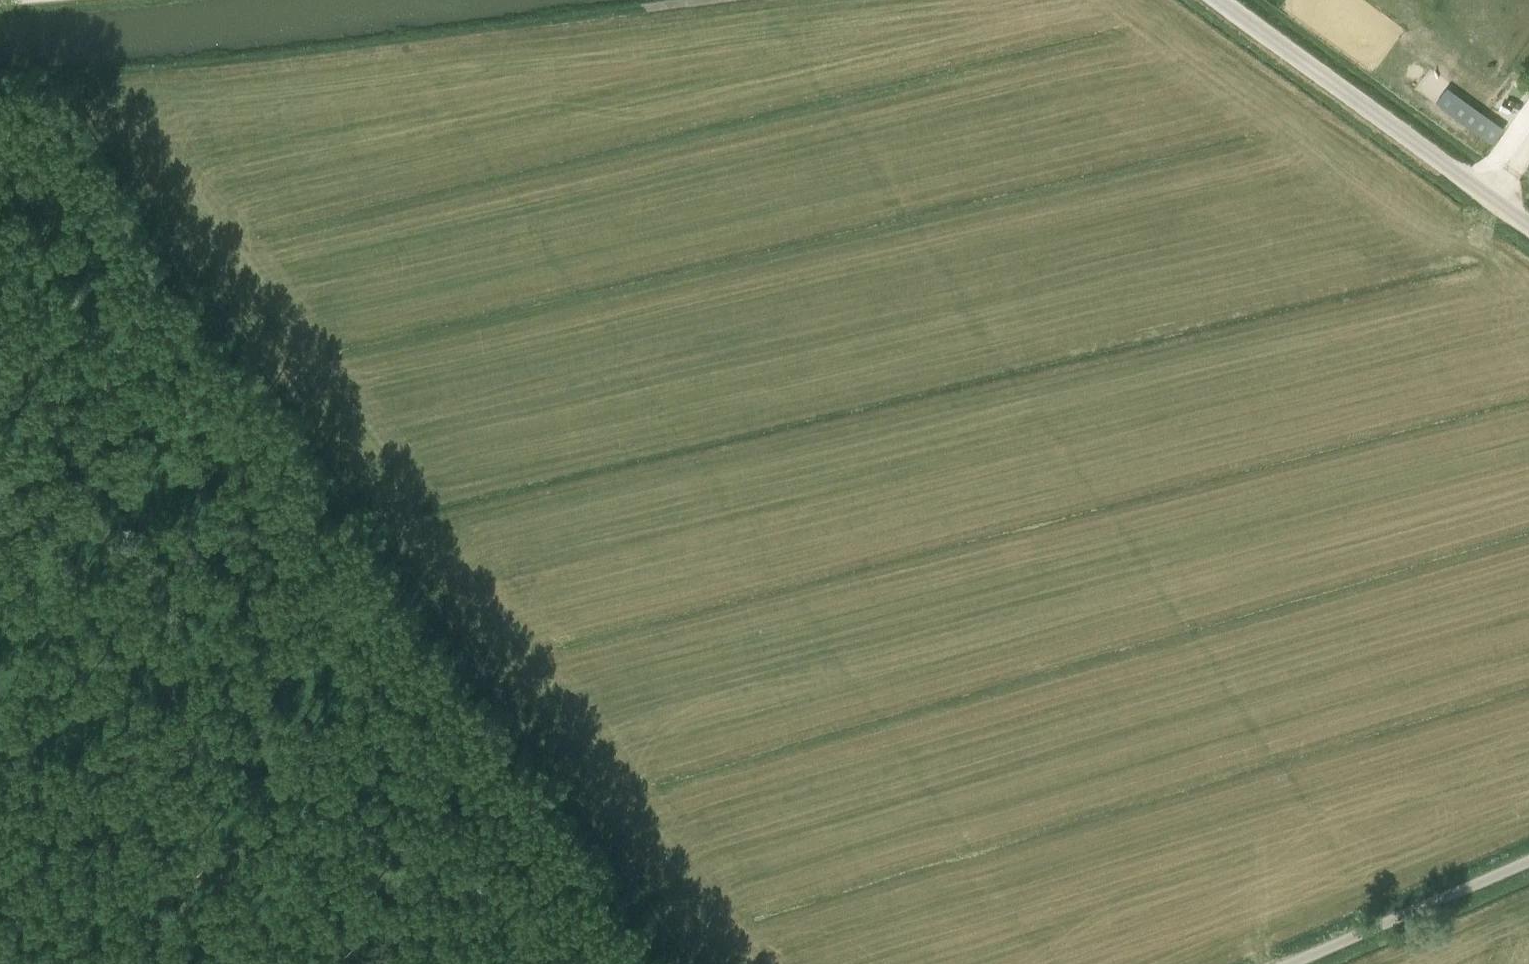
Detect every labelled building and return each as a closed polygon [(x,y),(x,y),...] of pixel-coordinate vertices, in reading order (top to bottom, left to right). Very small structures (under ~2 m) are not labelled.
[(1478,134),(1489,118),(1453,95),(1442,111),(1478,134)]
